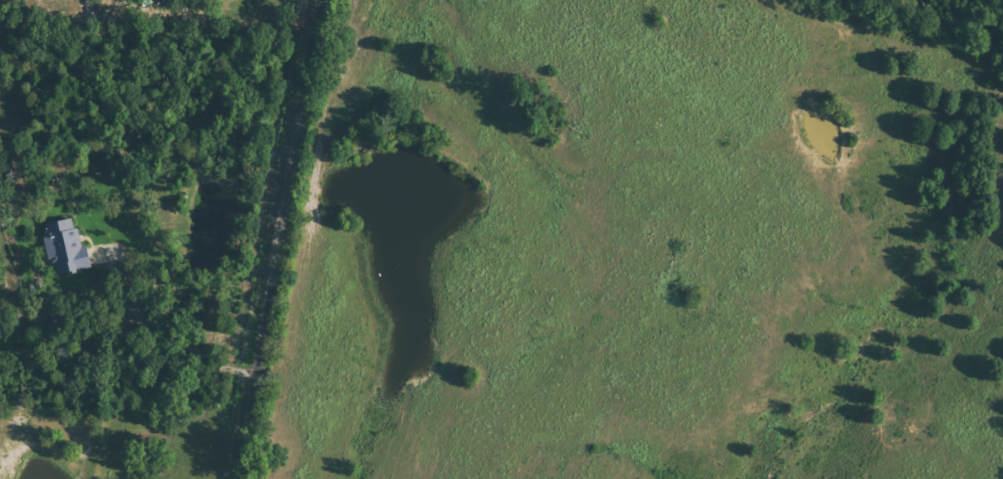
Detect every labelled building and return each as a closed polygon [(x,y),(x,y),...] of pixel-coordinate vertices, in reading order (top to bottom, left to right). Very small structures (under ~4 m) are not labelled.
[(90,267),(85,245),(79,246),(72,216),(41,223),(53,276),(90,267)]
